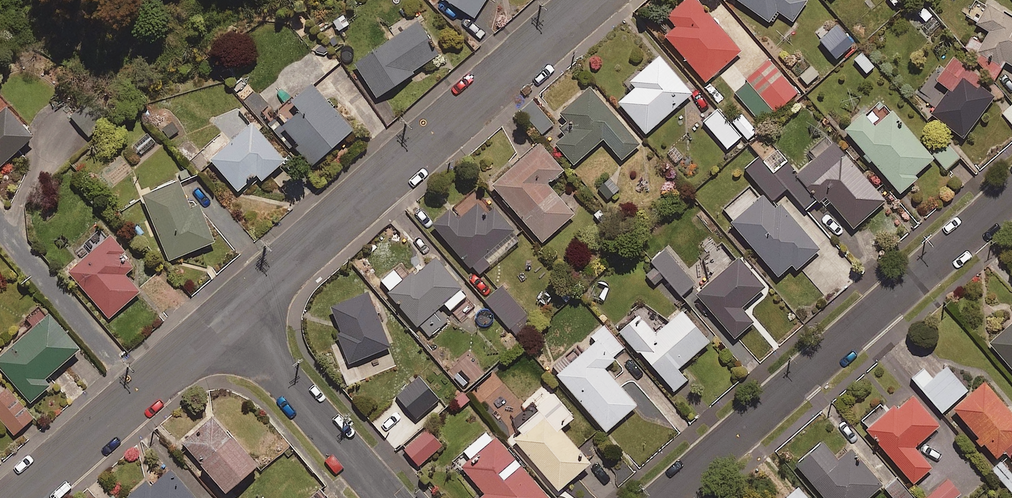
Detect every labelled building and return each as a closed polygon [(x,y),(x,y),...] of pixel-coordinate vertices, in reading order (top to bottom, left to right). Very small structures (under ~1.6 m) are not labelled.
[(482,0),(452,0),(473,14),(482,0)] [(699,0),(677,0),(665,10),(675,21),(664,31),(705,78),(740,48),(699,0)] [(770,20),(779,9),(792,19),(806,0),(743,0),(770,20)] [(993,0),(987,0),(975,19),(989,28),(980,42),(970,36),(964,46),(998,69),(1006,57),(1011,61),(1011,13),(993,0)] [(438,53),(416,18),(354,58),(376,93),(438,53)] [(837,21),(820,37),(836,56),(854,40),(837,21)] [(851,59),(867,74),(876,65),(861,50),(851,59)] [(691,89),(658,51),(629,77),(635,83),(617,98),(645,129),(691,89)] [(929,109),(950,125),(952,123),(963,132),(995,92),(976,77),(979,74),(953,53),(936,75),(949,85),(929,109)] [(797,91),(768,57),(746,76),(775,110),(797,91)] [(809,62),(796,74),(808,87),(821,74),(809,62)] [(357,128),(316,82),(290,104),(298,114),(287,124),(280,116),(271,123),(297,153),(301,150),(315,166),(357,128)] [(638,142),(588,83),(559,107),(574,124),(555,140),(572,161),(602,135),(620,157),(638,142)] [(865,149),(862,151),(868,158),(871,156),(899,188),(916,174),(914,170),(932,154),(880,94),(844,125),(865,149)] [(4,100),(0,104),(0,160),(32,133),(4,100)] [(100,119),(84,100),(70,113),(86,132),(100,119)] [(263,125),(244,103),(211,119),(224,134),(205,151),(237,187),(249,176),(246,173),(252,168),(259,177),(284,156),(260,128),(263,125)] [(1003,111),(1011,121),(1011,103),(1003,111)] [(741,134),(718,108),(704,120),(727,146),(741,134)] [(757,129),(741,112),(732,120),(748,137),(757,129)] [(818,195),(819,196),(824,192),(853,224),(884,197),(832,137),(796,169),(818,195)] [(562,166),(539,139),(491,180),(541,239),(573,212),(546,180),(562,166)] [(959,155),(949,143),(935,154),(945,167),(959,155)] [(818,195),(777,148),(765,158),(761,154),(746,167),(772,197),(786,185),(805,206),(818,195)] [(189,203),(177,175),(141,190),(169,256),(212,238),(196,200),(189,203)] [(598,187),(608,198),(620,187),(610,176),(598,187)] [(758,197),(750,188),(724,210),(777,273),(791,261),(795,266),(818,247),(783,206),(773,203),(764,192),(758,197)] [(484,209),(475,198),(457,214),(448,205),(431,220),(477,273),(518,237),(490,204),(484,209)] [(133,260),(109,232),(67,269),(108,315),(138,288),(122,270),(133,260)] [(694,282),(665,247),(651,259),(656,265),(646,273),(654,283),(664,274),(680,294),(694,282)] [(450,317),(442,307),(456,296),(452,291),(462,282),(435,249),(388,288),(427,336),(450,317)] [(764,285),(738,254),(696,290),(734,336),(753,320),(740,304),(764,285)] [(526,310),(503,285),(487,300),(510,325),(526,310)] [(361,376),(376,370),(373,364),(379,362),(380,364),(395,358),(366,289),(331,304),(341,329),(338,331),(354,370),(358,368),(361,376)] [(616,326),(640,353),(641,351),(673,389),(686,377),(676,365),(708,338),(681,307),(654,330),(636,309),(616,326)] [(46,309),(0,350),(0,365),(29,398),(49,381),(43,374),(77,344),(46,309)] [(989,338),(1011,365),(1011,318),(989,338)] [(623,346),(604,323),(592,334),(595,337),(569,359),(564,353),(551,365),(605,428),(635,402),(602,364),(623,346)] [(967,388),(946,364),(932,376),(923,366),(913,376),(942,409),(967,388)] [(439,396),(417,372),(395,392),(416,416),(439,396)] [(487,372),(473,384),(481,395),(496,382),(487,372)] [(985,376),(953,405),(996,454),(1004,447),(1011,456),(1011,406),(985,376)] [(7,384),(0,390),(0,417),(12,431),(33,414),(7,384)] [(536,406),(516,424),(520,428),(512,435),(557,486),(589,458),(559,424),(571,413),(550,388),(533,403),(536,406)] [(938,423),(913,392),(896,406),(893,401),(866,423),(912,480),(931,465),(913,443),(938,423)] [(255,457),(212,410),(181,438),(223,486),(255,457)] [(441,442),(426,426),(404,447),(419,463),(441,442)] [(496,433),(492,436),(485,428),(463,447),(471,455),(461,463),(484,490),(478,495),(481,497),(545,497),(549,494),(496,433)] [(821,437),(794,460),(827,497),(863,497),(880,484),(849,447),(837,456),(821,437)] [(993,467),(1011,490),(1011,473),(1001,459),(993,467)] [(129,497),(198,497),(169,465),(149,482),(145,477),(125,494),(129,497)] [(947,477),(924,496),(926,497),(952,497),(959,492),(947,477)] [(797,484),(781,497),(809,497),(797,484)]
